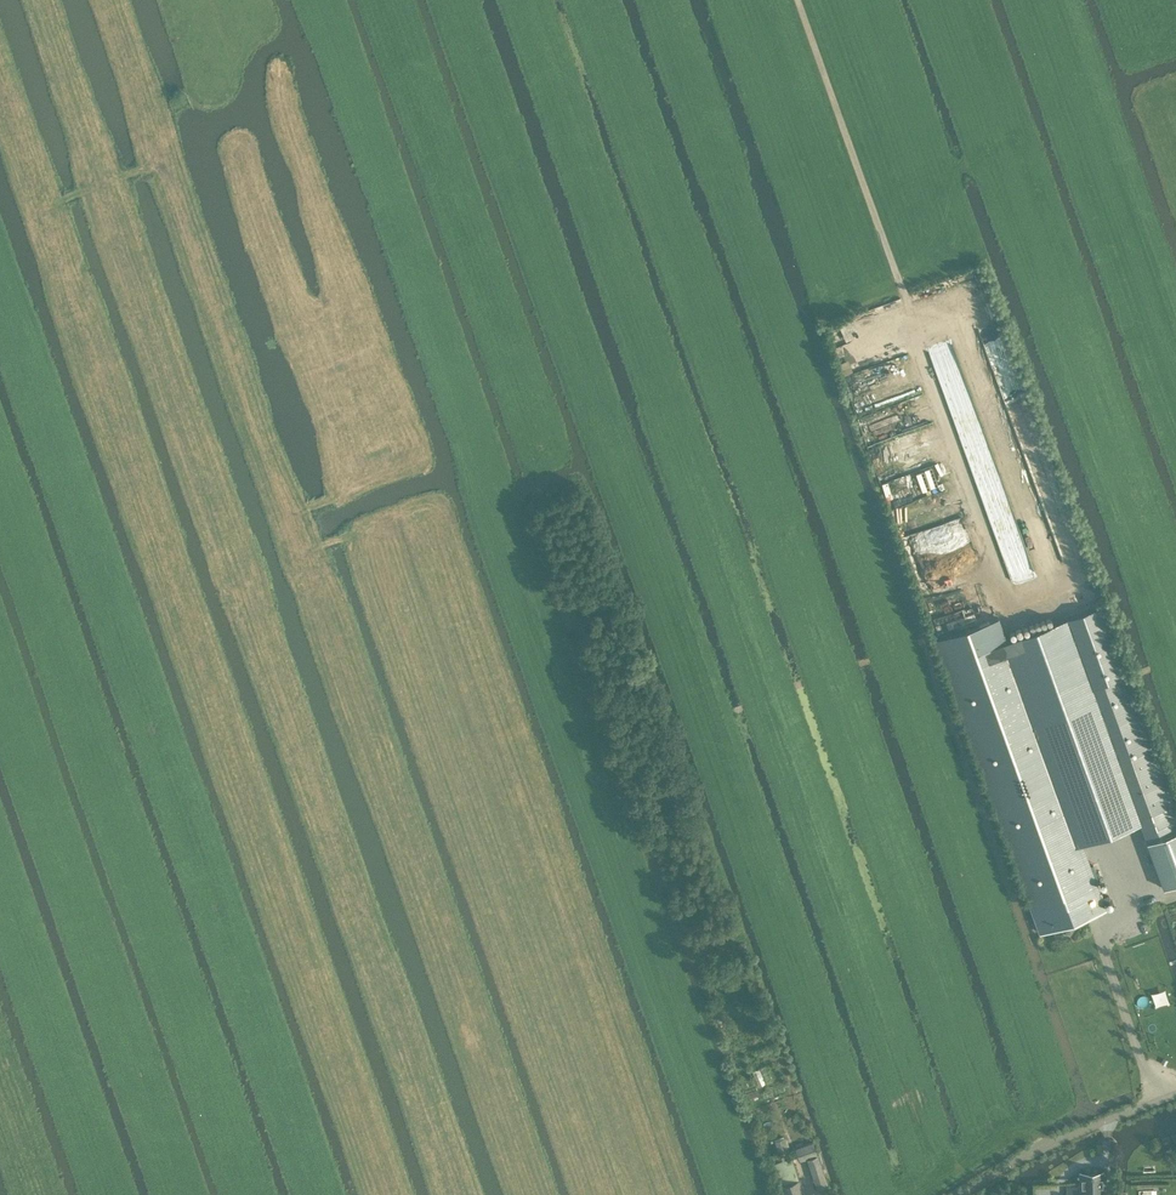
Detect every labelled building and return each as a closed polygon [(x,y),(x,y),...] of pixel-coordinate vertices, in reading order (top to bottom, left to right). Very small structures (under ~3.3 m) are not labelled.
[(1067,617),(1092,686),(1094,686),(1095,691),(1119,755),(1116,756),(1140,822),(1163,887),(1175,882),(1175,809),(1155,752),(1128,679),(1102,604),(1067,617)] [(1007,639),(1001,641),(1074,847),(1081,845),(1140,822),(1116,756),(1119,755),(1095,691),(1094,686),(1092,686),(1067,617),(1007,639)] [(1001,622),(939,644),(1006,832),(1041,931),(1104,909),(1081,845),(1074,847),(1001,641),(1007,639),(1001,622)] [(766,1065),(752,1070),(757,1085),(771,1080),(766,1065)] [(773,1163),(783,1194),(805,1194),(792,1157),(785,1159),(782,1152),(789,1149),(784,1136),(774,1140),(779,1153),(780,1153),(782,1160),(773,1163)] [(796,1147),(800,1159),(817,1153),(813,1141),(796,1147)] [(818,1154),(807,1157),(817,1188),(828,1184),(818,1154)] [(1080,1172),(1079,1172),(1080,1185),(1068,1185),(1068,1194),(1104,1194),(1103,1171),(1080,1172)]
